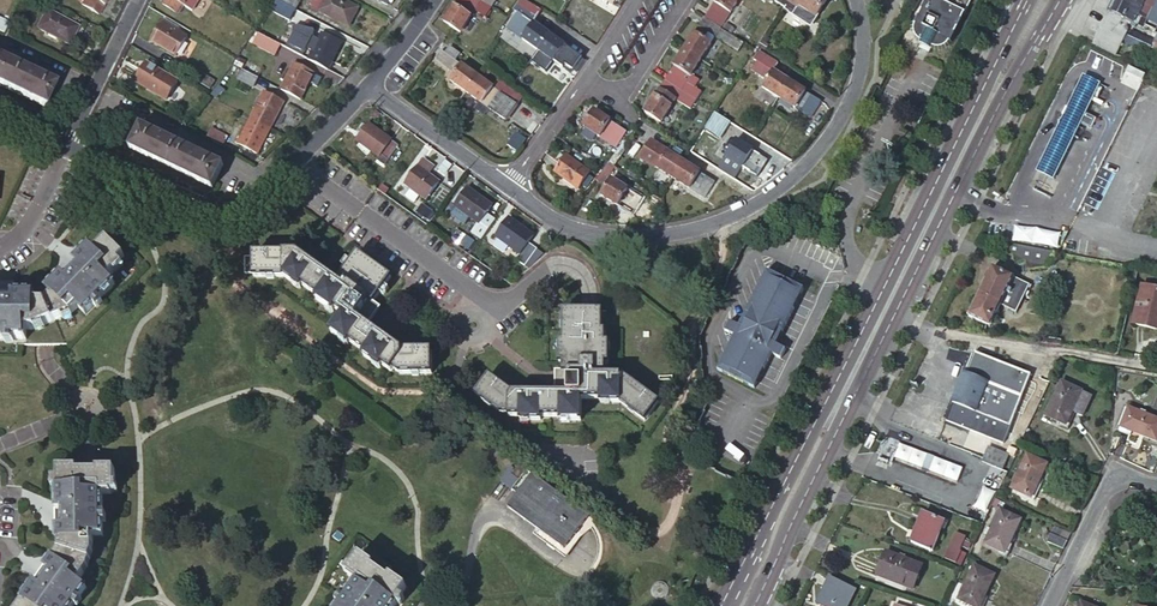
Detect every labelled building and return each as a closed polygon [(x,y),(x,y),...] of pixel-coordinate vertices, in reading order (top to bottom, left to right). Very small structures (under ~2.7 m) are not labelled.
[(107,0),(83,0),(81,4),(97,15),(107,0)] [(161,3),(178,14),(184,5),(193,11),(199,0),(163,0),(161,3)] [(279,0),(296,9),(301,0),(279,0)] [(359,8),(344,0),(313,0),(309,6),(349,27),(359,8)] [(479,0),(458,0),(455,6),(454,6),(444,22),(461,33),(475,10),(486,17),(491,8),(479,0)] [(491,8),(497,0),(479,0),(491,8)] [(705,18),(721,29),(739,0),(716,0),(714,3),(705,18)] [(828,0),(777,0),(775,2),(783,7),(782,8),(806,23),(809,18),(814,22),(828,0)] [(973,0),(927,0),(915,24),(917,25),(916,27),(915,30),(916,32),(916,33),(916,35),(917,37),(918,38),(919,39),(920,40),(921,41),(923,42),(920,47),(930,52),(933,47),(935,48),(938,48),(941,48),(943,48),(946,47),(948,46),(950,44),(951,42),(952,42),(973,0)] [(1110,8),(1113,10),(1098,43),(1118,53),(1133,23),(1137,25),(1141,17),(1147,20),(1156,0),(1114,0),(1110,8)] [(291,19),(295,11),(280,3),(276,11),(291,19)] [(68,44),(77,26),(47,10),(37,27),(68,44)] [(550,35),(535,23),(518,12),(507,28),(539,51),(550,35)] [(4,33),(9,22),(0,18),(0,32),(4,33)] [(177,27),(162,18),(160,21),(175,30),(177,27)] [(721,29),(705,18),(695,33),(684,49),(701,60),(715,38),(738,52),(744,43),(721,29)] [(182,42),(186,36),(175,30),(160,21),(160,20),(148,40),(187,63),(194,50),(182,42)] [(313,37),(314,28),(294,26),(293,36),(287,48),(303,57),(307,48),(313,51),(308,60),(328,70),(342,43),(322,33),(318,40),(313,37)] [(1151,28),(1148,36),(1134,29),(1128,41),(1150,53),(1151,51),(1156,54),(1156,31),(1151,28)] [(271,72),(281,77),(289,62),(276,55),(281,45),(258,34),(253,45),(278,58),(271,72)] [(567,47),(550,35),(539,51),(571,73),(582,58),(567,47)] [(451,81),(466,92),(477,76),(478,76),(453,59),(458,52),(450,46),(445,52),(441,50),(435,59),(456,73),(451,81)] [(701,60),(684,49),(674,65),(674,66),(665,81),(696,101),(697,101),(702,93),(686,83),(679,78),(684,71),(691,76),(701,60)] [(773,71),(778,63),(759,52),(754,60),(766,68),(761,76),(767,80),(763,88),(779,98),(789,82),(773,71)] [(54,84),(0,58),(0,85),(44,106),(54,84)] [(247,60),(242,70),(258,78),(263,68),(247,60)] [(166,100),(177,81),(145,63),(134,81),(166,100)] [(280,89),(300,100),(314,73),(294,63),(280,89)] [(321,67),(318,75),(338,84),(341,76),(321,67)] [(258,78),(242,70),(237,79),(253,87),(258,78)] [(211,88),(215,80),(199,71),(194,78),(211,88)] [(686,83),(691,76),(684,71),(679,78),(686,83)] [(477,76),(466,92),(507,121),(518,105),(523,98),(499,80),(494,87),(478,76),(477,76)] [(696,101),(665,81),(655,96),(655,95),(644,112),(661,122),(675,100),(691,110),(696,101)] [(821,102),(789,82),(779,98),(811,118),(821,102)] [(1069,82),(1033,154),(1051,163),(1087,91),(1069,82)] [(264,91),(251,118),(271,128),(284,102),(264,91)] [(616,148),(627,131),(610,121),(611,120),(594,110),(584,126),(616,148)] [(271,128),(251,118),(238,144),(258,154),(271,128)] [(357,140),(380,156),(377,160),(385,165),(399,146),(391,140),(369,124),(357,140)] [(212,187),(223,165),(141,126),(130,148),(212,187)] [(211,128),(207,137),(222,147),(228,137),(211,128)] [(758,177),(768,161),(753,151),(737,140),(736,141),(732,138),(722,153),(727,155),(726,157),(734,162),(742,168),(743,167),(758,177)] [(642,158),(674,178),(684,162),(668,151),(667,152),(652,142),(642,158)] [(579,189),(591,172),(566,156),(555,172),(579,189)] [(726,157),(722,163),(730,168),(734,162),(726,157)] [(427,199),(440,182),(429,175),(434,167),(424,159),(405,183),(427,199)] [(684,162),(674,178),(705,198),(715,182),(700,172),(684,162)] [(633,215),(643,198),(628,189),(611,179),(601,195),(633,215)] [(481,239),(495,219),(487,213),(492,205),(468,188),(455,206),(479,223),(472,232),(481,239)] [(529,242),(534,235),(509,218),(496,236),(520,254),(516,259),(525,266),(538,249),(529,242)] [(4,341),(4,336),(12,337),(12,341),(25,341),(25,330),(34,330),(35,326),(44,326),(62,318),(67,312),(70,315),(77,309),(84,316),(93,307),(90,304),(96,299),(99,302),(114,287),(107,280),(114,273),(111,271),(124,259),(107,241),(94,253),(89,248),(87,249),(81,255),(74,263),(75,264),(61,276),(45,291),(51,296),(44,303),(34,303),(34,295),(13,296),(13,297),(0,296),(0,341),(4,341)] [(1048,251),(1005,244),(1003,249),(1006,258),(1014,256),(1017,264),(1027,261),(1030,270),(1046,266),(1049,255),(1048,251)] [(77,252),(81,255),(87,249),(84,245),(77,252)] [(252,256),(252,273),(252,275),(281,276),(298,288),(300,285),(316,297),(314,300),(330,312),(332,309),(341,315),(329,333),(346,345),(348,342),(364,354),(362,357),(378,369),(381,366),(390,373),(394,368),(400,372),(431,373),(431,350),(401,349),(367,325),(367,324),(362,320),(374,303),(372,301),(377,294),(390,276),(357,252),(337,279),(334,277),(333,279),(296,252),(252,251),(252,256)] [(244,256),(243,273),(252,273),(252,256),(244,256)] [(1014,272),(991,261),(967,312),(990,323),(1000,303),(1015,310),(1023,295),(1030,281),(1013,273),(1014,272)] [(790,329),(795,320),(811,286),(764,262),(747,296),(743,306),(715,362),(763,385),(790,329)] [(1130,304),(1133,287),(1128,286),(1125,302),(1130,304)] [(1142,288),(1132,325),(1156,331),(1156,291),(1142,288)] [(743,306),(747,296),(737,292),(733,301),(743,306)] [(367,324),(385,300),(377,294),(372,301),(374,303),(362,320),(367,324)] [(601,331),(601,311),(563,311),(563,341),(559,341),(559,362),(563,362),(562,372),(556,372),(555,394),(513,394),(489,375),(475,395),(499,413),(510,413),(509,416),(530,416),(530,420),(541,420),(541,416),(569,416),(569,420),(581,420),(581,398),(609,398),(609,403),(621,403),(645,420),(658,402),(622,375),(605,375),(605,361),(608,361),(608,351),(605,351),(605,331),(601,331)] [(805,325),(795,320),(790,329),(800,334),(805,325)] [(1033,374),(976,350),(967,372),(965,371),(953,400),(955,401),(946,419),(1004,443),(1033,374)] [(1084,391),(1063,381),(1047,415),(1068,425),(1084,391)] [(1130,407),(1120,431),(1128,434),(1130,430),(1156,441),(1156,418),(1147,414),(1144,413),(1130,407)] [(931,454),(903,443),(897,457),(926,468),(931,454)] [(991,462),(1004,468),(1011,451),(990,443),(986,454),(983,460),(990,463),(991,462)] [(1048,463),(1028,453),(1013,487),(1033,496),(1048,463)] [(939,457),(931,454),(926,468),(934,471),(939,457)] [(967,467),(939,457),(934,471),(961,481),(967,467)] [(564,549),(589,515),(518,465),(517,467),(511,475),(524,484),(508,508),(564,549)] [(74,604),(70,602),(75,595),(78,598),(85,588),(77,582),(83,573),(81,572),(89,547),(92,547),(92,537),(102,537),(102,523),(98,523),(98,516),(102,516),(101,495),(109,495),(111,495),(111,485),(115,486),(115,470),(97,470),(97,473),(76,473),(77,469),(58,470),(58,488),(56,488),(56,511),(57,511),(57,529),(56,529),(56,541),(58,541),(58,550),(52,558),(50,557),(43,567),(44,568),(34,582),(33,581),(20,599),(22,600),(18,605),(72,605),(74,604)] [(1022,519),(1002,509),(986,543),(1006,552),(1022,519)] [(942,519),(924,511),(912,542),(930,549),(942,519)] [(1065,548),(1072,533),(1055,525),(1048,540),(1065,548)] [(963,545),(969,548),(972,542),(966,540),(968,537),(958,532),(946,557),(957,562),(963,551),(960,550),(963,545)] [(971,552),(972,549),(969,548),(963,545),(960,550),(963,551),(957,562),(964,566),(967,559),(971,552)] [(922,565),(887,550),(877,573),(912,588),(922,565)] [(398,604),(396,603),(407,587),(391,576),(389,579),(373,567),(374,565),(360,555),(351,567),(354,570),(349,577),(352,579),(357,582),(345,599),(347,601),(344,605),(396,605),(398,604)] [(975,566),(960,598),(976,605),(981,605),(995,575),(975,566)] [(832,577),(820,602),(827,605),(848,605),(857,589),(832,577)]
